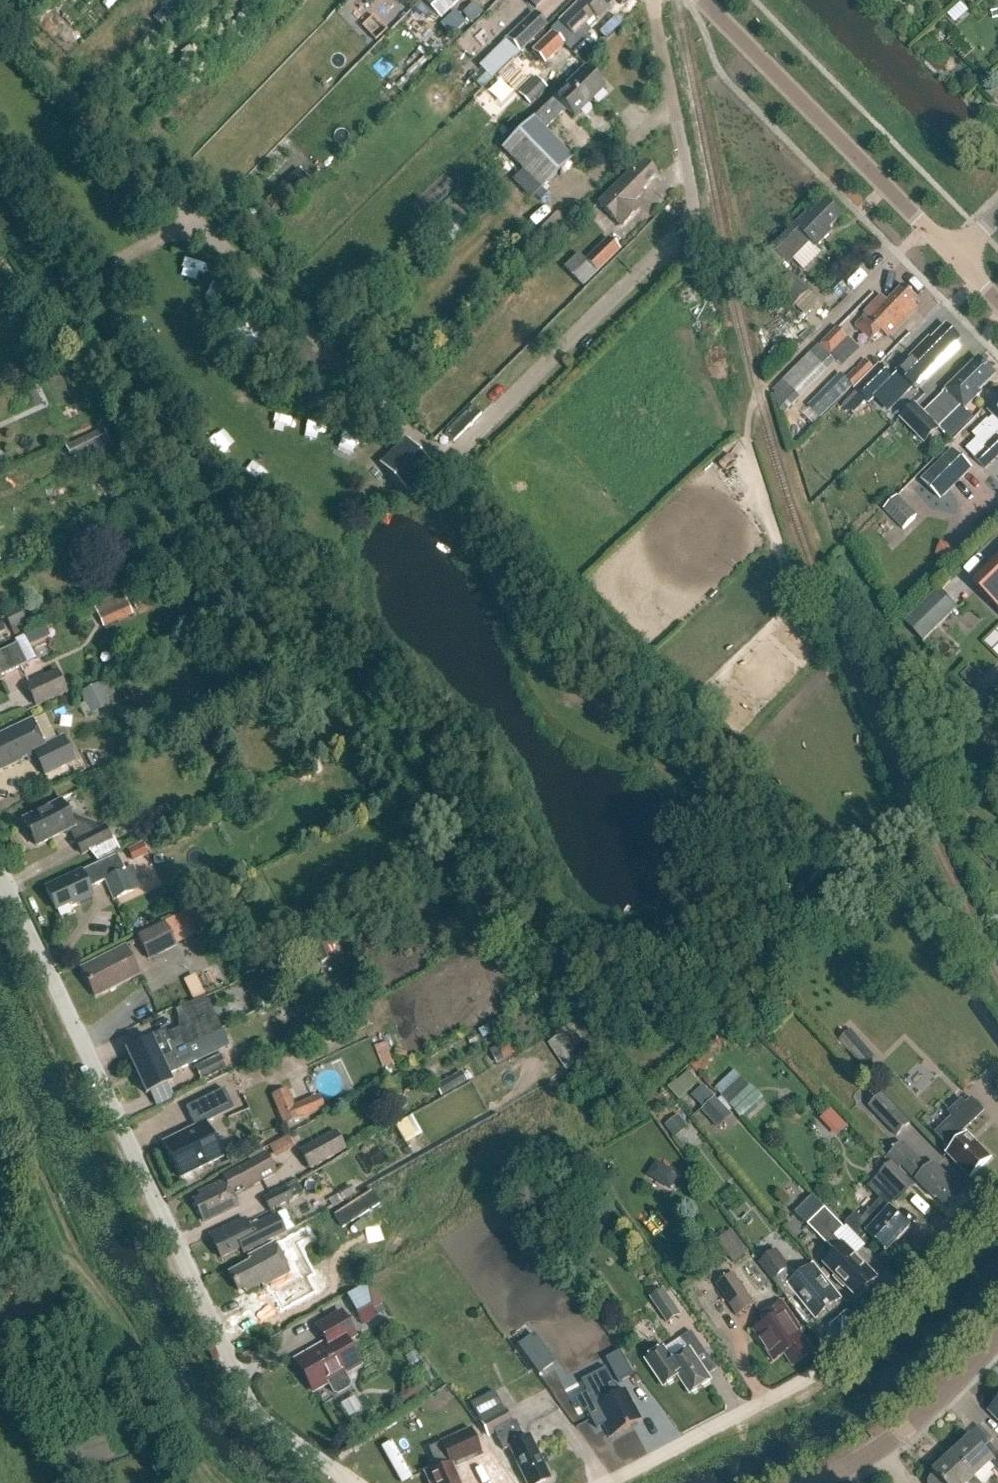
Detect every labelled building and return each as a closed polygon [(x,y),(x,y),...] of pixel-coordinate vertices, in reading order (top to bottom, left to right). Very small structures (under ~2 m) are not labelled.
[(370,9),(379,0),(361,0),(370,9)] [(615,0),(581,0),(559,23),(572,37),(592,18),(597,22),(608,11),(608,7),(615,0)] [(485,17),(474,6),(465,15),(476,26),(485,17)] [(534,12),(506,40),(520,54),(548,26),(534,12)] [(548,67),(568,46),(554,32),(533,52),(548,67)] [(572,159),(545,132),(565,111),(574,120),(577,117),(604,89),(584,69),(505,151),(543,189),(572,159)] [(492,81),(481,70),(471,79),(482,90),(492,81)] [(536,77),(519,94),(530,105),(547,88),(536,77)] [(641,192),(656,176),(643,164),(632,175),(629,172),(597,204),(621,228),(640,210),(633,203),(643,194),(641,192)] [(845,219),(829,202),(813,217),(811,215),(766,259),(770,278),(776,291),(794,310),(810,294),(783,267),(809,241),(818,250),(832,237),(829,234),(845,219)] [(267,251),(277,241),(266,230),(256,241),(267,251)] [(599,274),(622,251),(610,240),(588,263),(587,263),(578,254),(563,269),(583,289),(599,274)] [(888,337),(918,306),(913,302),(917,298),(906,286),(889,302),(883,296),(865,314),(866,316),(857,325),(872,340),(882,331),(888,337)] [(468,294),(463,299),(468,305),(474,299),(468,294)] [(781,298),(776,302),(782,308),(786,303),(781,298)] [(455,325),(464,317),(453,304),(444,312),(455,325)] [(946,326),(932,341),(930,339),(898,372),(918,391),(960,348),(956,345),(960,340),(946,326)] [(850,339),(841,330),(823,348),(832,357),(850,339)] [(981,389),(995,375),(979,359),(947,392),(947,393),(926,415),(916,404),(902,418),(926,443),(965,404),(968,407),(983,391),(981,389)] [(856,390),(876,370),(866,361),(847,380),(856,390)] [(893,380),(880,366),(876,370),(856,390),(870,403),(893,380)] [(989,412),(997,421),(997,402),(989,412)] [(453,443),(481,415),(472,407),(445,434),(453,443)] [(992,431),(985,424),(974,435),(978,440),(967,450),(976,459),(975,459),(986,470),(997,458),(997,426),(992,431)] [(66,448),(70,456),(107,437),(104,430),(66,448)] [(434,468),(407,441),(383,465),(409,492),(434,468)] [(921,481),(941,501),(972,470),(953,450),(921,481)] [(884,510),(904,531),(918,517),(899,497),(884,510)] [(976,587),(997,610),(997,565),(976,587)] [(923,644),(958,610),(939,590),(903,624),(923,644)] [(94,607),(103,628),(131,615),(122,595),(94,607)] [(27,665),(18,645),(0,653),(0,677),(27,665)] [(27,686),(36,707),(66,693),(57,672),(27,686)] [(83,697),(92,716),(113,706),(104,687),(83,697)] [(45,775),(75,761),(63,737),(45,745),(32,718),(0,734),(0,770),(26,757),(28,761),(36,757),(45,775)] [(968,809),(979,798),(973,792),(962,803),(968,809)] [(75,840),(82,855),(110,840),(103,825),(95,829),(93,825),(72,817),(69,819),(59,801),(22,820),(36,847),(70,829),(76,840),(75,840)] [(126,849),(133,862),(147,854),(141,841),(126,849)] [(133,890),(124,870),(106,878),(99,864),(82,872),(81,871),(45,888),(56,910),(70,903),(72,905),(92,896),(89,888),(105,880),(114,899),(133,890)] [(175,943),(164,922),(137,936),(148,958),(175,943)] [(311,944),(319,962),(330,957),(322,939),(311,944)] [(99,987),(103,994),(139,975),(124,946),(103,957),(106,963),(84,974),(93,991),(99,987)] [(151,1040),(126,1051),(136,1072),(161,1060),(214,1033),(207,1018),(168,1036),(165,1031),(150,1038),(151,1040)] [(577,1067),(604,1050),(583,1021),(567,1031),(569,1035),(560,1041),(577,1067)] [(862,1042),(852,1031),(839,1041),(850,1053),(862,1042)] [(161,1060),(136,1072),(147,1095),(171,1083),(168,1076),(181,1070),(178,1065),(191,1059),(186,1048),(215,1035),(214,1033),(161,1060)] [(489,1051),(496,1065),(504,1060),(500,1052),(510,1047),(507,1041),(489,1051)] [(220,1057),(194,1068),(200,1081),(226,1070),(220,1057)] [(434,1086),(442,1098),(467,1083),(460,1071),(434,1086)] [(697,1084),(690,1076),(679,1086),(686,1094),(697,1084)] [(751,1085),(729,1106),(742,1120),(764,1099),(751,1085)] [(304,1116),(293,1088),(273,1095),(285,1124),(304,1116)] [(692,1098),(702,1108),(713,1098),(703,1088),(692,1098)] [(205,1123),(205,1124),(234,1110),(224,1089),(185,1108),(195,1128),(205,1123)] [(897,1137),(910,1124),(882,1096),(870,1108),(897,1137)] [(732,1116),(715,1098),(701,1111),(718,1129),(732,1116)] [(964,1138),(961,1135),(985,1112),(973,1099),(967,1105),(963,1101),(949,1114),(953,1118),(936,1134),(951,1150),(947,1154),(971,1178),(991,1158),(968,1134),(964,1138)] [(675,1138),(688,1129),(679,1116),(666,1125),(675,1138)] [(825,1136),(841,1132),(837,1117),(821,1121),(825,1136)] [(163,1144),(180,1179),(222,1159),(205,1124),(205,1123),(163,1144)] [(336,1131),(299,1151),(309,1170),(346,1150),(336,1131)] [(948,1208),(960,1196),(946,1181),(948,1178),(934,1164),(928,1170),(901,1144),(888,1157),(900,1169),(903,1166),(935,1199),(937,1198),(948,1208)] [(210,1218),(212,1222),(240,1206),(233,1194),(279,1171),(268,1150),(223,1173),(225,1177),(223,1178),(224,1181),(199,1195),(201,1200),(195,1203),(204,1221),(210,1218)] [(904,1198),(915,1187),(892,1163),(881,1175),(904,1198)] [(263,1201),(269,1213),(303,1197),(297,1184),(263,1201)] [(887,1254),(909,1229),(879,1201),(862,1220),(855,1214),(845,1226),(862,1241),(867,1235),(887,1254)] [(858,1299),(877,1280),(845,1246),(853,1238),(826,1209),(808,1226),(828,1246),(829,1245),(837,1253),(825,1264),(837,1276),(834,1279),(844,1290),(847,1287),(858,1299)] [(245,1219),(216,1233),(218,1238),(212,1241),(221,1259),(241,1250),(243,1255),(267,1244),(267,1243),(285,1234),(276,1216),(249,1229),(245,1219)] [(312,1222),(295,1229),(305,1253),(301,1254),(305,1265),(326,1257),(312,1222)] [(718,1242),(733,1261),(746,1252),(731,1232),(718,1242)] [(243,1289),(246,1293),(261,1284),(263,1287),(290,1272),(274,1244),(247,1259),(250,1263),(228,1275),(238,1292),(243,1289)] [(776,1251),(761,1263),(774,1282),(790,1269),(776,1251)] [(817,1319),(841,1302),(813,1267),(790,1285),(817,1319)] [(738,1270),(720,1283),(741,1315),(760,1303),(738,1270)] [(334,1302),(353,1311),(361,1326),(376,1317),(370,1306),(369,1306),(366,1285),(334,1302)] [(654,1296),(670,1322),(685,1313),(669,1287),(654,1296)] [(754,1334),(770,1366),(788,1357),(793,1365),(813,1351),(777,1303),(761,1314),(769,1326),(754,1334)] [(333,1394),(338,1395),(348,1389),(350,1384),(345,1375),(359,1367),(345,1343),(354,1338),(339,1312),(317,1325),(327,1341),(295,1359),(314,1393),(328,1385),(333,1394)] [(681,1375),(693,1393),(712,1380),(697,1358),(707,1351),(693,1331),(683,1338),(691,1350),(673,1361),(664,1348),(648,1359),(666,1385),(681,1375)] [(621,1353),(607,1360),(619,1384),(633,1377),(621,1353)] [(602,1391),(607,1402),(603,1404),(618,1433),(642,1421),(627,1392),(622,1395),(616,1384),(602,1391)] [(523,1482),(541,1482),(547,1480),(540,1464),(540,1462),(528,1437),(522,1439),(513,1422),(510,1424),(503,1409),(502,1409),(491,1387),(468,1399),(479,1420),(486,1435),(492,1432),(501,1450),(507,1447),(523,1482)] [(990,1414),(997,1422),(997,1406),(990,1414)] [(438,1466),(424,1472),(428,1482),(459,1482),(452,1466),(480,1453),(470,1431),(430,1449),(438,1466)] [(953,1456),(975,1482),(991,1467),(997,1474),(997,1453),(991,1446),(985,1451),(973,1438),(953,1456)] [(953,1456),(933,1475),(935,1476),(930,1481),(929,1482),(976,1482),(975,1482),(953,1456)]
